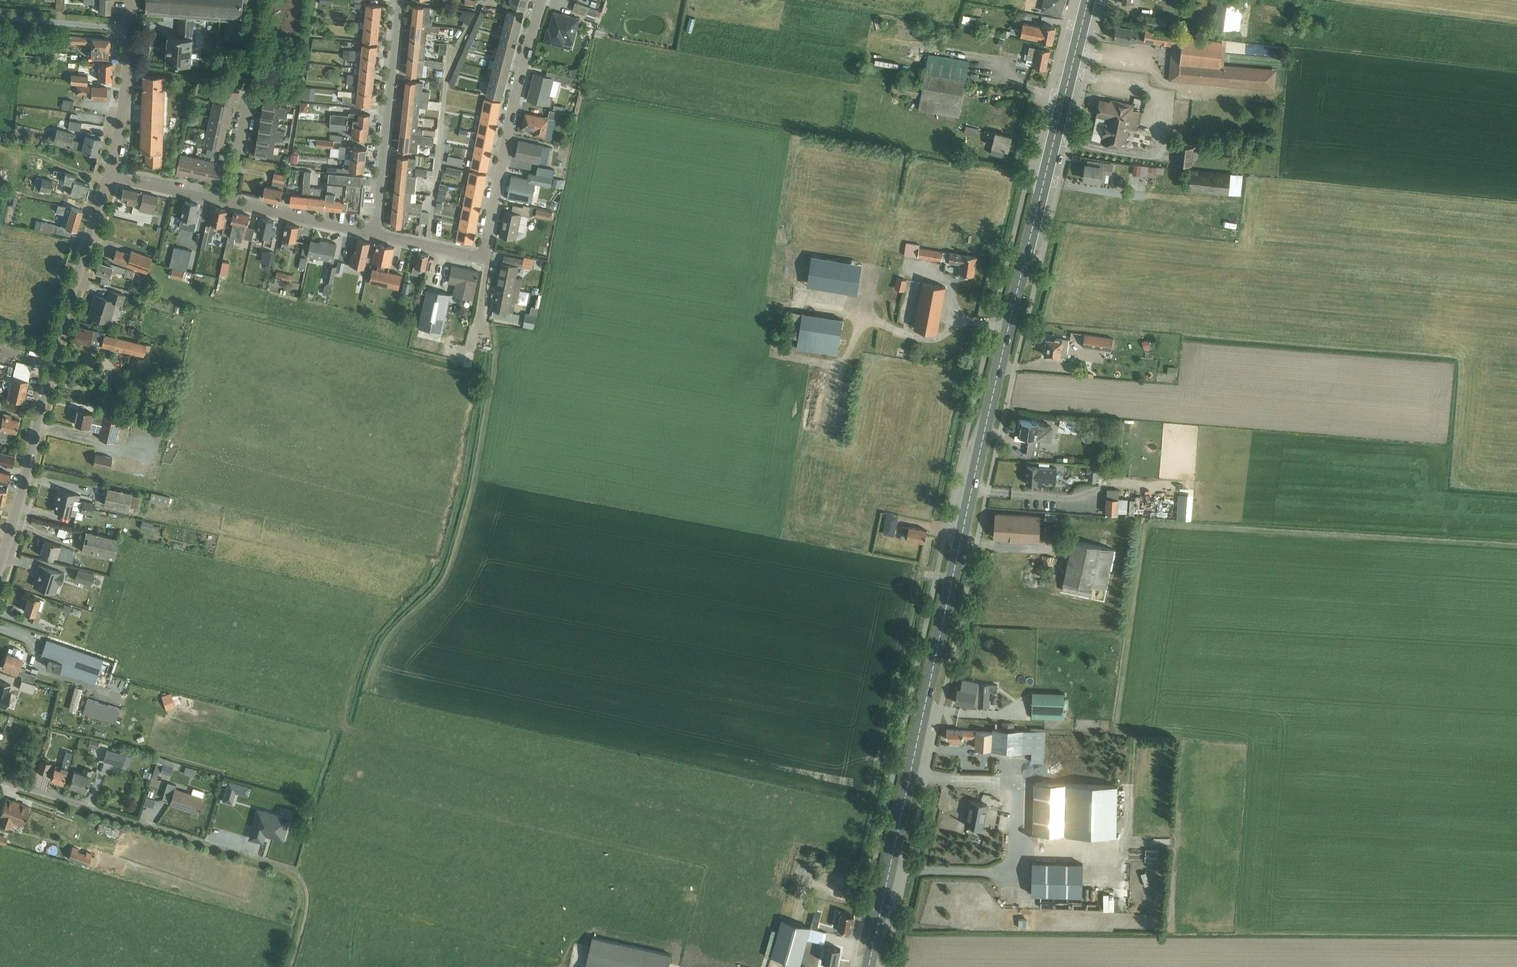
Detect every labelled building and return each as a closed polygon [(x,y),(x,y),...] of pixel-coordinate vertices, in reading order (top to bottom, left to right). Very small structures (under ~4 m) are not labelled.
[(64,0),(56,0),(55,9),(63,10),(64,0)] [(110,0),(83,0),(83,3),(99,4),(99,12),(110,12),(110,0)] [(179,21),(194,22),(194,17),(228,19),(227,28),(225,28),(224,40),(250,42),(251,30),(241,29),(241,20),(242,20),(242,13),(243,13),(243,8),(245,7),(247,7),(249,6),(250,4),(251,3),(252,0),(147,0),(147,6),(148,6),(148,13),(180,15),(179,21)] [(510,4),(524,9),(527,0),(511,0),(510,4)] [(1041,10),(1059,14),(1063,0),(1044,0),(1041,10)] [(1214,26),(1239,30),(1243,0),(1218,0),(1214,26)] [(595,18),(598,9),(589,6),(576,2),(573,10),(595,18)] [(366,3),(365,15),(380,17),(381,5),(366,3)] [(413,5),(411,23),(422,24),(428,24),(431,25),(432,18),(429,17),(430,7),(424,6),(413,5)] [(483,6),(478,17),(482,19),(487,8),(483,6)] [(463,10),(459,18),(464,21),(468,24),(476,12),(463,10)] [(508,10),(505,22),(520,26),(523,13),(508,10)] [(547,32),(545,41),(564,46),(572,48),(573,42),(577,26),(570,24),(572,16),(554,12),(549,32),(547,32)] [(358,26),(358,27),(364,27),(379,29),(380,17),(365,15),(364,22),(359,21),(358,26)] [(1146,25),(1165,28),(1166,20),(1147,17),(1146,25)] [(194,22),(179,21),(178,37),(169,36),(167,62),(190,64),(194,22)] [(505,22),(502,34),(516,38),(520,26),(505,22)] [(411,23),(409,40),(420,41),(421,41),(425,42),(426,32),(428,32),(428,25),(428,24),(422,24),(411,23)] [(1051,43),(1054,27),(1042,24),(1041,27),(1022,23),(1020,32),(1018,31),(1019,29),(1011,28),(1009,33),(1039,39),(1038,40),(1051,43)] [(428,25),(428,32),(439,33),(439,26),(428,25)] [(1145,31),(1115,26),(1113,38),(1135,42),(1136,38),(1172,44),(1169,78),(1271,88),(1272,70),(1224,65),(1224,57),(1220,57),(1222,40),(1145,29),(1145,31)] [(379,29),(364,27),(363,39),(378,41),(379,29)] [(473,41),(477,31),(473,29),(468,39),(473,41)] [(516,38),(502,34),(499,46),(513,50),(516,38)] [(108,58),(108,38),(81,37),(81,36),(51,35),(51,41),(91,43),(90,57),(108,58)] [(408,57),(424,59),(425,42),(421,41),(420,41),(409,40),(408,57)] [(440,42),(439,53),(446,54),(447,45),(447,43),(440,42)] [(361,56),(376,57),(377,45),(362,43),(361,55),(361,56)] [(513,50),(499,46),(496,58),(510,61),(513,50)] [(1024,53),(1024,58),(1026,58),(1025,63),(1032,65),(1031,67),(1045,70),(1049,50),(1036,47),(1036,48),(1029,46),(1027,54),(1024,53)] [(990,54),(1002,57),(1003,51),(992,48),(990,54)] [(467,54),(463,52),(459,61),(463,63),(467,54)] [(349,54),(348,59),(355,59),(354,62),(359,63),(359,62),(360,62),(360,67),(375,69),(376,57),(361,56),(361,55),(355,54),(349,54)] [(928,54),(925,71),(966,78),(969,61),(928,54)] [(408,57),(406,75),(422,76),(423,64),(427,65),(434,66),(434,67),(442,68),(443,62),(442,62),(424,59),(408,57)] [(510,61),(496,58),(493,69),(507,73),(510,61)] [(459,72),(463,63),(459,61),(455,70),(459,72)] [(111,79),(112,63),(84,62),(84,67),(92,67),(92,70),(98,70),(98,79),(111,79)] [(360,67),(359,79),(374,81),(375,69),(360,67)] [(577,67),(569,68),(570,76),(578,74),(577,67)] [(493,69),(490,81),(504,85),(507,73),(493,69)] [(553,78),(553,79),(560,81),(569,83),(571,76),(554,72),(553,78)] [(88,75),(71,73),(70,82),(87,84),(88,75)] [(534,73),(527,99),(551,105),(553,96),(556,96),(560,81),(553,79),(553,78),(534,73)] [(144,74),(141,150),(147,150),(146,164),(161,165),(165,75),(144,74)] [(458,76),(453,74),(449,83),(454,85),(458,76)] [(920,97),(922,83),(892,78),(890,92),(920,97)] [(374,81),(359,79),(357,91),(372,93),(374,81)] [(405,80),(404,98),(414,99),(428,101),(429,91),(422,91),(423,82),(416,82),(405,80)] [(504,85),(490,81),(486,94),(501,97),(504,85)] [(106,99),(106,86),(91,86),(91,85),(76,84),(75,93),(90,94),(90,98),(106,99)] [(219,87),(216,102),(234,106),(236,95),(238,95),(239,92),(219,87)] [(357,97),(354,97),(355,92),(338,90),(337,95),(342,96),(342,102),(371,105),(372,93),(357,91),(357,97)] [(262,109),(288,113),(289,108),(281,106),(282,99),(264,96),(262,109)] [(960,104),(920,97),(918,109),(958,116),(960,104)] [(404,98),(402,115),(412,116),(418,117),(419,107),(427,108),(428,101),(414,99),(404,98)] [(484,98),(481,116),(497,119),(500,101),(484,98)] [(73,100),(63,99),(62,108),(72,109),(73,100)] [(1123,146),(1127,128),(1135,130),(1139,111),(1131,109),(1132,105),(1110,100),(1110,102),(1099,100),(1095,116),(1107,118),(1102,141),(1123,146)] [(213,102),(210,116),(230,121),(231,116),(229,116),(231,106),(234,106),(216,102),(213,102)] [(347,107),(334,106),(334,113),(346,114),(347,107)] [(288,113),(262,109),(260,120),(279,123),(280,117),(287,118),(288,113)] [(550,117),(550,118),(564,121),(565,118),(566,112),(550,109),(549,117),(550,117)] [(330,113),(330,122),(336,123),(348,124),(353,124),(369,126),(370,114),(359,112),(349,112),(349,115),(346,114),(334,113),(330,113)] [(546,138),(550,118),(550,117),(549,117),(524,112),(521,128),(535,130),(534,135),(546,138)] [(418,117),(412,116),(402,115),(400,133),(411,134),(433,136),(434,136),(435,130),(417,128),(418,117)] [(210,116),(207,131),(225,135),(227,124),(229,125),(230,121),(210,116)] [(481,116),(478,133),(494,136),(497,119),(481,116)] [(81,122),(69,120),(68,128),(80,130),(81,122)] [(279,123),(260,120),(259,132),(284,136),(284,131),(277,130),(279,123)] [(330,122),(329,128),(347,130),(352,130),(351,136),(368,138),(369,126),(353,124),(348,124),(336,123),(330,122)] [(966,126),(964,133),(977,136),(978,129),(966,126)] [(87,132),(84,143),(72,139),(73,133),(56,128),(53,141),(82,150),(82,151),(96,154),(100,138),(93,136),(93,134),(87,132)] [(460,129),(459,135),(467,137),(468,130),(460,129)] [(984,129),(983,135),(993,138),(991,145),(992,145),(990,153),(1002,156),(1004,148),(1007,149),(1010,136),(984,129)] [(225,135),(207,131),(204,146),(224,150),(225,146),(223,145),(225,135)] [(259,132),(257,143),(275,146),(276,140),(283,141),(284,136),(259,132)] [(411,134),(400,133),(398,150),(417,152),(418,142),(433,144),(433,136),(411,134)] [(478,133),(474,149),(490,153),(494,136),(478,133)] [(333,140),(330,140),(309,138),(308,145),(333,147),(333,140)] [(519,140),(515,158),(539,162),(540,159),(548,160),(551,146),(519,140)] [(275,146),(257,143),(255,156),(280,160),(281,154),(274,153),(275,146)] [(350,158),(365,159),(367,148),(340,145),(338,156),(350,157),(350,158)] [(1193,148),(1177,146),(1175,163),(1191,165),(1193,148)] [(472,161),(473,150),(465,149),(464,160),(472,161)] [(490,153),(474,149),(471,167),(487,170),(490,153)] [(192,175),(195,158),(181,155),(176,174),(180,175),(181,173),(192,175)] [(449,155),(447,162),(462,165),(464,158),(449,155)] [(398,156),(396,174),(412,175),(413,166),(415,166),(416,158),(398,156)] [(210,161),(195,158),(192,175),(202,178),(201,180),(206,181),(210,161)] [(365,159),(350,158),(349,163),(343,163),(343,168),(364,170),(365,159)] [(210,161),(206,181),(210,182),(210,179),(221,181),(225,164),(210,161)] [(1084,165),(1082,179),(1104,181),(1105,173),(1109,173),(1110,163),(1089,161),(1089,165),(1084,165)] [(1134,164),(1132,174),(1140,175),(1141,165),(1134,164)] [(461,169),(446,166),(445,172),(460,175),(461,169)] [(537,166),(536,173),(553,177),(554,169),(537,166)] [(416,168),(415,175),(427,176),(427,169),(416,168)] [(1241,176),(1190,170),(1188,190),(1239,196),(1241,176)] [(286,193),(284,201),(290,201),(290,204),(308,206),(309,187),(311,171),(306,171),(304,186),(303,195),(291,194),(286,193)] [(470,171),(467,188),(483,192),(486,174),(470,171)] [(274,187),(265,185),(262,198),(280,202),(286,175),(274,172),(272,181),(276,181),(274,187)] [(336,173),(329,172),(327,189),(325,208),(360,212),(363,185),(361,185),(362,176),(336,173)] [(551,185),(553,177),(536,173),(529,172),(528,178),(512,175),(508,197),(531,201),(535,182),(551,185)] [(78,182),(80,177),(68,174),(63,195),(88,202),(92,186),(78,182)] [(396,174),(394,191),(405,192),(411,193),(411,192),(415,192),(416,176),(412,175),(396,174)] [(65,190),(66,176),(53,175),(53,180),(37,179),(36,192),(57,194),(57,189),(65,190)] [(32,191),(34,184),(28,182),(26,189),(32,191)] [(122,187),(119,199),(127,200),(126,203),(135,204),(135,202),(140,204),(139,210),(153,213),(157,196),(143,192),(138,191),(138,190),(122,187)] [(327,189),(309,187),(308,206),(325,208),(327,189)] [(439,188),(437,199),(438,199),(438,200),(443,201),(444,200),(445,200),(447,190),(439,188)] [(467,188),(463,205),(479,208),(483,192),(467,188)] [(405,192),(394,191),(393,208),(421,211),(422,203),(410,202),(411,193),(405,192)] [(10,195),(9,203),(16,204),(17,197),(10,195)] [(76,200),(64,197),(63,199),(65,200),(63,204),(74,207),(76,200)] [(181,218),(179,227),(195,231),(199,212),(196,211),(198,204),(198,203),(185,201),(181,218)] [(75,230),(82,210),(71,206),(58,204),(55,211),(64,214),(60,225),(75,230)] [(505,210),(500,235),(515,238),(517,230),(524,232),(528,216),(529,216),(531,206),(523,204),(523,206),(513,204),(511,212),(505,210)] [(463,205),(460,222),(476,225),(479,208),(463,205)] [(206,224),(200,247),(206,248),(208,240),(211,241),(214,226),(216,227),(217,224),(223,226),(221,235),(228,236),(232,218),(225,216),(227,210),(214,207),(210,223),(210,225),(206,224)] [(421,211),(393,208),(391,225),(404,227),(405,219),(408,219),(409,215),(420,216),(419,222),(427,223),(428,212),(421,211)] [(544,208),(542,216),(550,217),(552,210),(544,208)] [(228,236),(226,244),(233,246),(235,236),(244,238),(247,226),(247,227),(248,226),(250,215),(233,211),(233,212),(232,218),(228,236)] [(272,228),(274,220),(261,217),(257,234),(265,236),(263,244),(272,246),(276,228),(272,228)] [(436,219),(434,231),(441,232),(444,220),(436,219)] [(53,224),(41,221),(39,229),(51,232),(53,224)] [(476,225),(460,222),(456,240),(472,243),(476,225)] [(286,249),(288,240),(295,242),(299,226),(286,223),(281,248),(286,249)] [(250,249),(253,239),(247,237),(244,247),(250,249)] [(364,267),(370,242),(357,239),(354,254),(351,253),(349,264),(364,267)] [(310,244),(308,255),(332,261),(336,243),(324,240),(323,242),(311,240),(310,244)] [(299,267),(299,269),(303,270),(304,268),(305,268),(308,255),(310,244),(305,243),(299,267)] [(388,272),(393,247),(378,243),(374,261),(379,262),(378,269),(373,268),(370,282),(399,287),(402,274),(388,272)] [(942,251),(919,247),(918,247),(919,245),(907,243),(905,255),(917,256),(941,260),(942,251)] [(175,246),(170,266),(187,270),(191,250),(175,246)] [(341,248),(338,260),(344,261),(346,250),(341,248)] [(117,249),(113,259),(125,263),(125,264),(146,272),(151,257),(131,250),(129,254),(117,249)] [(269,251),(266,263),(271,264),(273,264),(276,253),(269,251)] [(965,278),(966,273),(973,275),(976,256),(946,251),(945,260),(960,263),(958,277),(965,278)] [(429,255),(418,252),(415,266),(413,266),(412,273),(418,275),(419,268),(426,269),(429,255)] [(501,261),(496,285),(519,289),(522,279),(516,278),(518,265),(522,266),(524,259),(504,255),(503,262),(501,261)] [(813,290),(862,295),(866,264),(816,259),(813,290)] [(104,263),(97,261),(94,271),(108,276),(110,270),(115,272),(116,270),(121,272),(123,266),(105,260),(104,263)] [(230,262),(223,261),(220,273),(226,274),(227,274),(230,262)] [(337,267),(336,271),(343,273),(345,262),(338,261),(337,267)] [(329,265),(325,280),(333,282),(336,271),(337,267),(329,265)] [(451,265),(448,281),(455,283),(453,294),(457,295),(473,299),(479,271),(451,265)] [(134,269),(126,267),(124,274),(131,277),(134,269)] [(172,268),(170,276),(182,279),(184,271),(172,268)] [(289,274),(277,272),(274,284),(285,286),(286,280),(287,280),(289,274)] [(111,280),(101,276),(99,281),(109,285),(111,280)] [(364,288),(366,279),(360,277),(358,287),(364,288)] [(892,285),(891,287),(896,288),(904,290),(907,280),(896,277),(894,286),(892,285)] [(945,286),(922,282),(913,328),(936,332),(945,286)] [(324,285),(322,294),(329,296),(331,286),(324,285)] [(496,285),(491,308),(493,308),(491,316),(518,321),(519,313),(509,311),(511,301),(517,302),(520,290),(519,289),(496,285)] [(427,288),(419,328),(442,333),(451,293),(427,288)] [(368,302),(371,291),(364,289),(361,300),(368,302)] [(92,303),(88,316),(108,322),(114,301),(121,303),(124,294),(109,290),(106,298),(94,295),(91,303),(92,303)] [(871,310),(872,302),(848,298),(847,307),(871,310)] [(531,314),(539,315),(541,308),(533,306),(531,314)] [(526,313),(523,326),(533,328),(536,315),(526,313)] [(846,320),(805,316),(802,353),(842,357),(846,320)] [(105,331),(92,328),(76,324),(73,337),(88,341),(93,342),(103,344),(106,345),(123,349),(144,354),(147,343),(105,333),(105,331)] [(128,327),(127,334),(134,336),(135,329),(128,327)] [(1112,338),(1083,333),(1081,346),(1110,350),(1112,338)] [(1064,357),(1066,339),(1053,337),(1053,340),(1047,339),(1044,354),(1064,357)] [(1148,339),(1142,341),(1144,348),(1150,346),(1148,339)] [(891,356),(890,369),(908,370),(908,357),(891,356)] [(15,368),(8,398),(24,402),(31,372),(15,368)] [(806,415),(813,417),(818,397),(811,395),(806,415)] [(113,441),(118,418),(105,415),(104,416),(93,413),(93,412),(78,409),(74,423),(89,427),(89,429),(101,432),(99,438),(113,441)] [(9,431),(16,432),(19,419),(11,417),(11,415),(3,413),(2,418),(0,417),(0,437),(7,438),(9,431)] [(1019,420),(1017,433),(1029,435),(1028,438),(1039,439),(1040,438),(1038,438),(1039,437),(1049,438),(1052,426),(1046,425),(1047,422),(1038,421),(1038,423),(1037,423),(1036,421),(1032,420),(1031,422),(1019,420)] [(1076,431),(1077,422),(1064,421),(1064,430),(1076,431)] [(1027,445),(1026,454),(1037,456),(1039,447),(1027,445),(1025,445),(1027,445)] [(14,455),(0,451),(0,463),(12,466),(14,455)] [(95,453),(95,455),(92,465),(109,469),(112,457),(95,453)] [(1025,482),(1025,483),(1037,484),(1037,481),(1055,482),(1056,467),(1041,466),(1026,465),(1025,482)] [(8,483),(10,473),(0,470),(0,481),(8,483)] [(103,505),(129,510),(129,509),(138,511),(142,496),(132,494),(132,492),(107,487),(103,505)] [(1127,499),(1118,498),(1118,489),(1106,488),(1104,512),(1116,513),(1117,512),(1126,513),(1127,499)] [(59,489),(56,500),(72,504),(81,505),(82,501),(78,500),(80,495),(74,493),(75,493),(59,489)] [(151,491),(149,500),(168,505),(170,496),(151,491)] [(1187,495),(1179,495),(1178,519),(1185,519),(1187,495)] [(72,504),(56,500),(54,510),(70,514),(75,515),(76,510),(80,511),(81,505),(72,504)] [(81,505),(93,508),(94,502),(83,500),(82,501),(81,505)] [(93,508),(81,505),(80,511),(92,514),(93,508)] [(996,513),(994,537),(1038,540),(1040,516),(996,513)] [(885,519),(882,532),(893,534),(895,521),(885,519)] [(142,520),(140,527),(151,529),(153,522),(142,520)] [(926,529),(908,525),(908,526),(902,525),(901,530),(907,532),(906,538),(924,541),(926,529)] [(119,538),(86,531),(81,550),(114,558),(119,538)] [(44,540),(40,554),(52,559),(53,556),(62,559),(72,562),(76,551),(76,550),(61,545),(44,540)] [(1113,549),(1072,540),(1061,589),(1090,595),(1092,586),(1104,588),(1113,549)] [(61,583),(64,572),(38,564),(36,572),(39,573),(35,586),(53,591),(56,582),(61,583)] [(77,569),(74,580),(90,585),(93,574),(77,569)] [(37,621),(44,600),(29,595),(26,603),(24,602),(22,607),(24,608),(23,610),(29,612),(27,618),(37,621)] [(63,604),(61,610),(69,613),(71,607),(63,604)] [(45,626),(43,633),(58,636),(59,629),(45,626)] [(95,682),(103,658),(57,642),(58,638),(48,635),(47,639),(46,638),(41,654),(49,656),(46,665),(59,670),(61,666),(68,668),(67,673),(95,682)] [(21,677),(33,681),(35,674),(24,671),(24,668),(19,666),(23,652),(20,651),(20,649),(13,647),(12,649),(8,647),(3,663),(5,664),(4,668),(22,674),(21,677)] [(21,679),(18,688),(33,693),(36,684),(21,679)] [(957,689),(954,701),(972,705),(977,706),(987,706),(987,692),(997,692),(997,684),(977,684),(978,683),(962,679),(959,690),(957,689)] [(6,707),(11,692),(8,691),(10,684),(0,681),(0,705),(6,707)] [(1069,708),(1069,698),(1063,698),(1064,693),(1031,691),(1030,717),(1063,719),(1063,708),(1069,708)] [(175,707),(170,693),(161,696),(166,710),(175,707)] [(116,721),(120,707),(87,698),(83,712),(116,721)] [(1031,751),(1030,761),(1042,762),(1044,730),(992,727),(992,731),(945,729),(944,737),(951,738),(951,741),(961,742),(961,738),(974,738),(974,748),(1031,751)] [(90,739),(88,747),(97,749),(99,742),(90,739)] [(121,765),(124,753),(106,749),(103,760),(121,765)] [(67,768),(72,752),(65,750),(62,760),(63,761),(61,766),(55,764),(50,778),(62,782),(67,768)] [(160,773),(170,776),(175,762),(158,757),(157,763),(163,765),(160,773)] [(47,774),(51,763),(41,759),(37,771),(47,774)] [(68,784),(85,790),(91,770),(83,768),(82,772),(73,770),(68,784)] [(227,780),(222,800),(231,803),(234,791),(237,783),(227,780)] [(193,786),(191,793),(175,788),(176,785),(167,782),(162,798),(170,801),(169,804),(197,813),(204,790),(193,786)] [(1034,783),(1033,833),(1115,835),(1117,785),(1034,783)] [(0,814),(0,823),(12,827),(14,822),(23,825),(28,810),(29,807),(18,803),(6,798),(1,811),(0,814)] [(986,804),(969,800),(963,823),(980,827),(986,804)] [(257,809),(249,839),(263,843),(265,836),(283,841),(290,818),(257,809)] [(264,852),(266,845),(250,841),(248,847),(264,852)] [(72,845),(68,858),(88,864),(92,852),(86,850),(85,852),(77,850),(78,847),(72,845)] [(1082,861),(1032,861),(1032,893),(1081,894),(1082,861)] [(837,927),(850,931),(853,915),(836,911),(833,923),(838,924),(837,927)] [(781,919),(770,957),(772,958),(786,961),(799,965),(809,927),(781,919)] [(671,954),(592,937),(586,963),(604,966),(668,966),(671,954)] [(824,945),(821,960),(837,964),(840,948),(824,945)] [(808,959),(806,966),(843,966),(808,959)]
